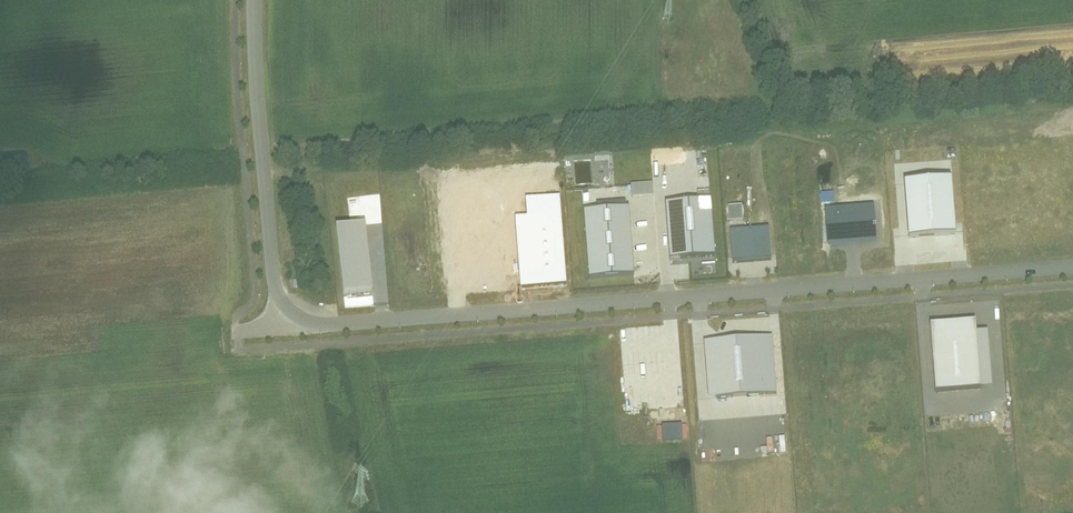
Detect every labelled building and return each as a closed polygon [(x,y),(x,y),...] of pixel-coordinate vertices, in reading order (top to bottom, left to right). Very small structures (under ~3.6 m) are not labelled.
[(677,162),(677,151),(652,152),(653,163),(677,162)] [(906,237),(953,234),(950,178),(903,181),(906,237)] [(630,184),(630,198),(653,197),(652,183),(630,184)] [(522,290),(567,286),(560,197),(527,200),(529,218),(516,219),(522,290)] [(670,259),(715,256),(711,201),(667,204),(670,259)] [(824,248),(875,244),(872,206),(821,210),(824,248)] [(627,207),(582,210),(589,278),(633,275),(627,207)] [(366,224),(332,228),(339,296),(374,293),(366,224)] [(770,230),(731,233),(733,265),(772,262),(770,230)] [(926,326),(932,393),(989,388),(985,332),(973,333),(972,322),(926,326)] [(707,400),(776,394),(771,337),(702,343),(707,400)] [(681,439),(690,439),(690,426),(681,426),(681,439)]
